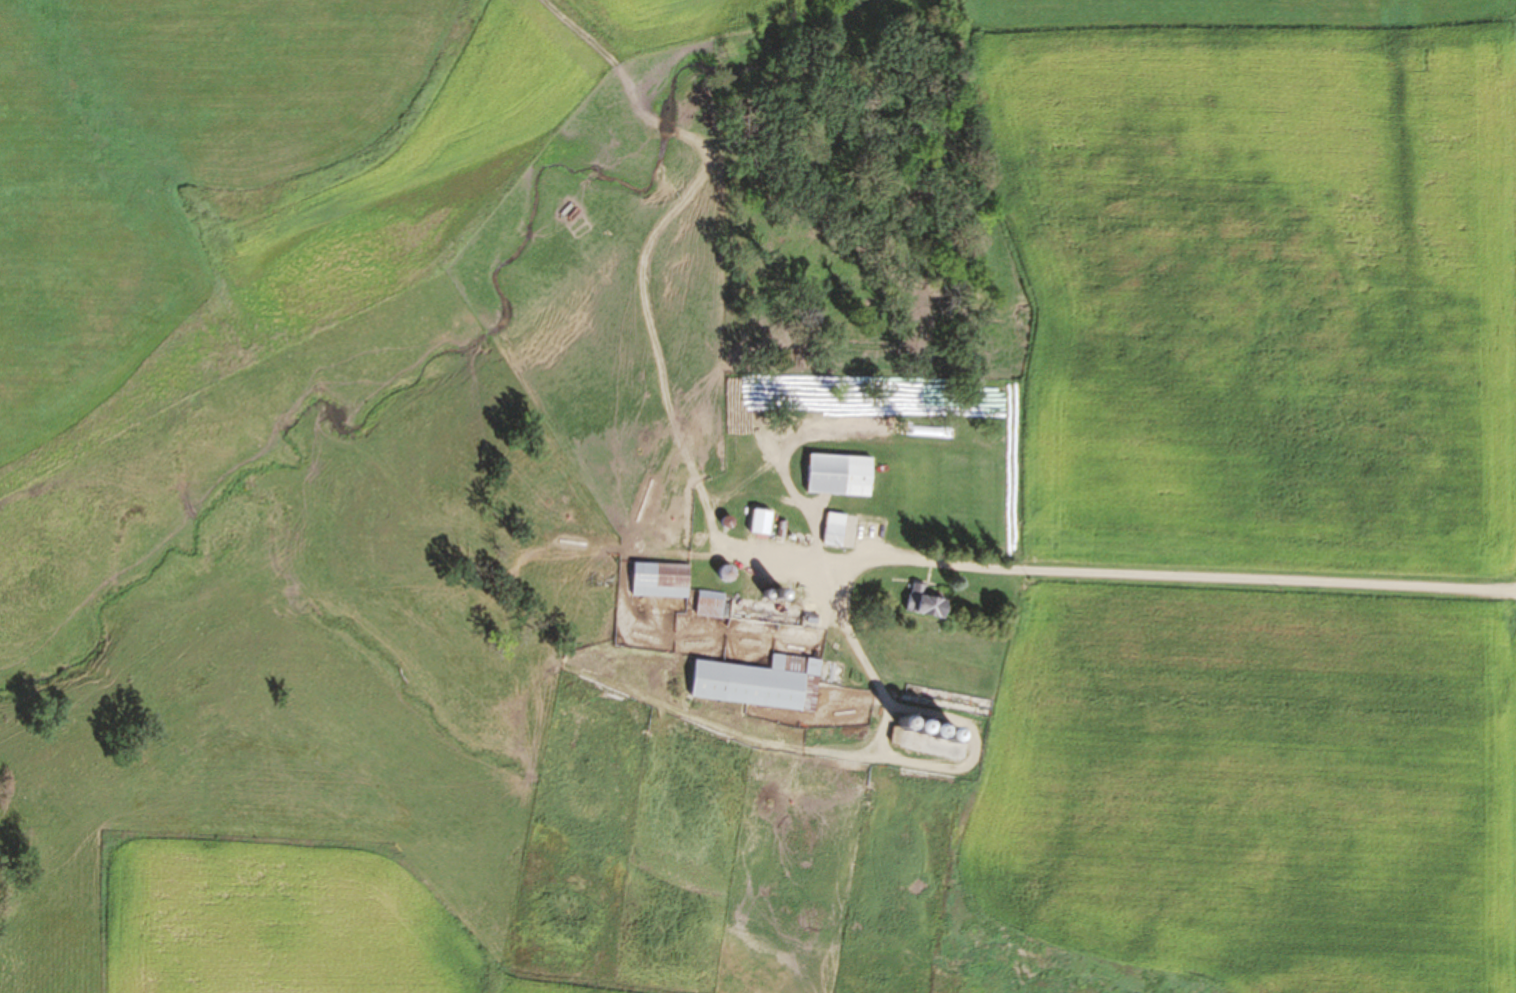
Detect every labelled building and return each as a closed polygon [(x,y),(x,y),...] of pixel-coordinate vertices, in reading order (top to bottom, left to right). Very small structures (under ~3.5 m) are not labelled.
[(871,458),(799,455),(797,494),(864,497),(865,483),(870,483),(871,458)] [(769,513),(744,510),(742,535),(767,537),(769,513)] [(818,547),(843,547),(843,515),(818,515),(818,547)] [(624,565),(623,598),(686,599),(686,566),(624,565)] [(922,587),(903,586),(901,620),(940,622),(941,599),(921,598),(922,587)] [(722,619),(722,593),(690,593),(690,619),(722,619)] [(812,714),(817,661),(765,656),(763,671),(681,662),(677,700),(812,714)] [(841,688),(841,665),(826,665),(826,688),(841,688)]
